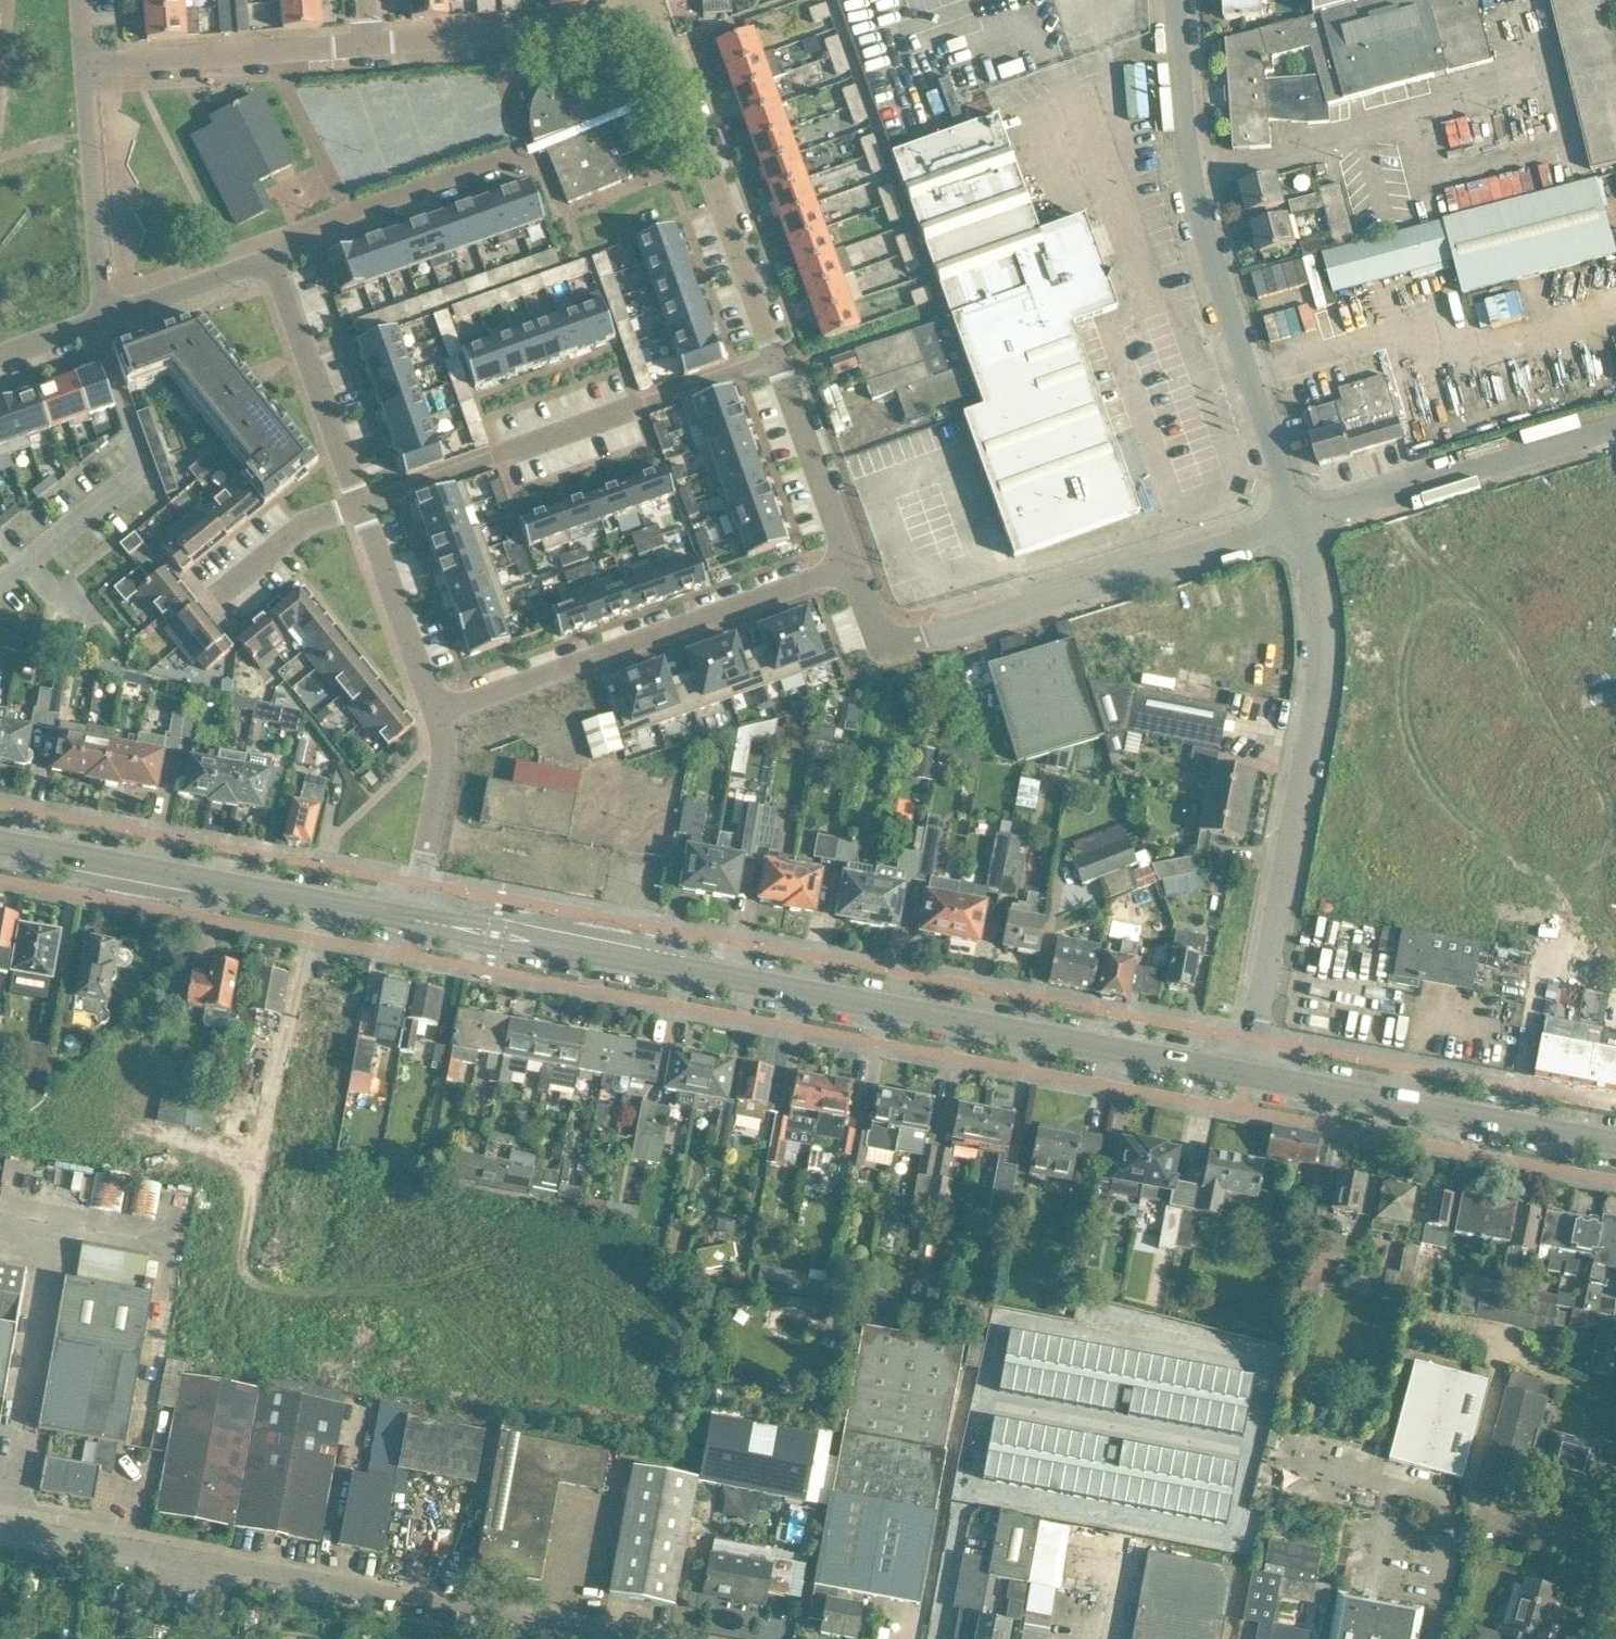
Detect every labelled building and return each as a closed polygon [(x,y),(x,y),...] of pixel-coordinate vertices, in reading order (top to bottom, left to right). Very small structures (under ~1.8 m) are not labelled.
[(184,0),(145,0),(146,14),(185,11),(184,0)] [(230,0),(218,0),(219,9),(230,8),(230,0)] [(447,0),(410,0),(412,20),(448,17),(447,0)] [(495,0),(482,0),(477,0),(478,14),(496,13),(495,0)] [(502,13),(520,11),(520,0),(501,0),(502,13)] [(586,0),(549,0),(550,8),(587,6),(586,0)] [(703,15),(732,13),(731,0),(702,0),(703,15)] [(1227,19),(1263,17),(1262,0),(1225,0),(1227,19)] [(1332,123),(1331,105),(1449,74),(1492,61),(1476,0),(1376,0),(1314,16),(1257,32),(1228,40),(1231,87),(1226,89),(1227,102),(1232,103),(1235,150),(1273,147),(1271,121),(1309,125),(1332,123)] [(1314,16),(1376,0),(1313,0),(1314,16)] [(1610,0),(1550,0),(1591,171),(1615,164),(1615,27),(1610,0)] [(323,27),(321,1),(282,4),(284,30),(323,27)] [(831,18),(827,4),(809,11),(814,24),(831,18)] [(250,32),(248,6),(236,7),(238,33),(250,32)] [(232,34),(230,8),(219,9),(221,35),(232,34)] [(185,12),(185,11),(146,14),(148,40),(200,36),(198,11),(185,12)] [(718,44),(727,70),(761,58),(761,56),(752,32),(718,44)] [(844,54),(838,37),(824,42),(831,59),(844,54)] [(770,82),(782,77),(773,51),(761,56),(761,58),(727,70),(736,95),(770,83),(770,82)] [(850,71),(844,54),(831,59),(837,76),(850,71)] [(1149,76),(1100,91),(1104,103),(1152,87),(1149,76)] [(630,118),(638,115),(633,103),(625,106),(624,104),(623,102),(621,99),(619,96),(617,93),(614,90),(610,87),(606,85),(603,83),(601,83),(597,81),(592,80),(587,79),(581,79),(576,79),(570,80),(566,82),(561,84),(557,77),(553,78),(551,80),(547,83),(545,86),(542,89),(539,92),(537,95),(536,99),(535,100),(533,103),(532,105),(532,107),(531,109),(531,111),(530,124),(530,129),(532,137),(534,144),(542,141),(568,204),(632,178),(632,177),(629,178),(621,158),(641,150),(643,153),(644,152),(630,118)] [(893,153),(951,320),(968,366),(983,408),(963,416),(1014,558),(1139,513),(1072,326),(1117,309),(1084,217),(1038,233),(997,116),(995,117),(970,125),(966,127),(948,78),(939,82),(956,131),(893,153)] [(779,108),(770,83),(736,95),(745,120),(779,108)] [(862,103),(856,86),(842,91),(848,108),(862,103)] [(258,97),(235,108),(214,119),(218,128),(196,139),(239,226),(271,210),(258,183),(292,166),(258,97)] [(1424,132),(1450,130),(1448,102),(1422,104),(1424,132)] [(868,120),(862,103),(848,108),(854,125),(868,120)] [(788,133),(779,108),(745,120),(753,145),(788,133)] [(797,157),(788,133),(753,145),(762,169),(797,157)] [(880,153),(874,136),(860,141),(866,158),(880,153)] [(886,170),(880,153),(866,158),(872,175),(886,170)] [(805,182),(797,157),(762,169),(771,194),(805,182)] [(1465,183),(1497,180),(1496,158),(1463,161),(1465,183)] [(1286,203),(1278,175),(1242,185),(1245,196),(1247,196),(1251,212),(1286,203)] [(1597,179),(1444,219),(1444,221),(1455,262),(1463,295),(1615,255),(1597,179)] [(814,207),(805,182),(771,194),(780,219),(814,207)] [(544,221),(531,183),(508,192),(521,230),(522,229),(544,221)] [(1319,189),(1320,194),(1324,208),(1331,235),(1335,248),(1335,251),(1358,244),(1342,184),(1321,189),(1319,189)] [(897,203),(891,185),(878,190),(884,208),(897,203)] [(521,230),(508,192),(484,200),(498,238),(497,238),(500,246),(525,237),(522,229),(521,230)] [(1324,208),(1320,194),(1289,202),(1293,216),(1324,208)] [(498,238),(484,200),(462,208),(476,246),(497,238),(498,238)] [(904,220),(897,203),(884,208),(890,225),(904,220)] [(823,232),(814,207),(780,219),(789,244),(823,232)] [(476,246),(462,208),(440,216),(453,254),(454,253),(476,246)] [(453,254),(440,216),(416,224),(430,262),(429,262),(432,270),(457,262),(454,253),(453,254)] [(1290,216),(1254,225),(1257,237),(1258,237),(1262,253),(1297,244),(1290,216)] [(1335,251),(1313,256),(1327,307),(1337,304),(1334,294),(1455,262),(1444,221),(1358,244),(1335,251)] [(430,262),(416,224),(395,232),(408,270),(429,262),(430,262)] [(644,264),(682,250),(679,241),(680,241),(677,231),(675,232),(673,226),(627,243),(636,268),(644,265),(644,264)] [(408,270),(395,232),(373,240),(386,278),(408,270)] [(831,253),(823,232),(789,244),(797,268),(832,256),(831,253)] [(915,252),(909,234),(895,239),(901,256),(915,252)] [(1335,248),(1331,235),(1302,242),(1305,255),(1335,248)] [(386,278),(373,240),(350,248),(364,286),(365,285),(386,278)] [(1159,246),(1163,260),(1184,255),(1181,241),(1159,246)] [(364,286),(350,248),(327,256),(336,280),(335,281),(338,290),(340,290),(342,296),(366,288),(365,285),(364,286)] [(840,280),(853,274),(844,248),(831,253),(832,256),(797,268),(806,293),(840,281),(840,280)] [(690,272),(688,267),(690,267),(686,257),(685,258),(682,250),(644,264),(644,265),(652,286),(690,272)] [(559,263),(555,251),(541,256),(543,263),(541,264),(543,269),(559,263)] [(921,269),(915,252),(901,256),(907,274),(921,269)] [(525,270),(522,262),(508,267),(513,280),(529,274),(527,269),(525,270)] [(613,275),(608,262),(601,264),(600,262),(595,263),(600,280),(613,275)] [(580,268),(579,263),(562,269),(567,281),(580,276),(578,269),(580,268)] [(513,280),(508,267),(495,272),(497,279),(495,280),(496,285),(513,280)] [(567,281),(562,269),(546,275),(548,280),(550,279),(553,286),(567,281)] [(660,309),(698,296),(695,287),(697,286),(693,277),(692,277),(690,272),(652,286),(644,288),(653,313),(661,311),(660,309)] [(840,280),(840,281),(806,293),(814,317),(849,305),(862,300),(853,274),(840,280)] [(617,289),(613,275),(600,280),(606,296),(611,294),(610,292),(617,289)] [(468,295),(485,289),(483,284),(481,285),(478,278),(464,283),(468,295)] [(523,297),(536,292),(534,285),(536,284),(534,279),(518,285),(523,297)] [(468,295),(464,283),(451,288),(453,295),(451,296),(452,301),(468,295)] [(523,297),(518,285),(502,291),(504,295),(506,295),(508,302),(523,297)] [(1288,320),(1313,313),(1306,286),(1281,292),(1288,320)] [(933,301),(928,288),(910,294),(915,308),(933,301)] [(615,339),(598,293),(573,302),(576,310),(577,310),(591,348),(596,346),(596,348),(606,344),(605,342),(615,339)] [(423,312),(440,306),(438,301),(435,302),(433,294),(419,299),(423,312)] [(492,300),(490,295),(474,300),(478,313),(492,308),(489,301),(492,300)] [(706,318),(704,313),(706,312),(702,302),(701,303),(698,296),(660,309),(661,311),(668,332),(706,318)] [(423,312),(419,299),(405,304),(408,311),(405,312),(407,317),(423,312)] [(478,313),(474,300),(458,306),(459,311),(462,310),(464,318),(478,313)] [(857,329),(849,305),(814,317),(823,341),(857,329)] [(629,321),(624,307),(617,310),(616,307),(611,309),(616,325),(629,321)] [(391,317),(388,310),(375,315),(379,327),(395,321),(394,316),(391,317)] [(591,348),(577,310),(576,310),(555,318),(568,356),(577,353),(577,354),(587,351),(586,349),(591,348)] [(379,327),(375,315),(361,320),(364,327),(361,328),(363,333),(379,327)] [(455,333),(450,316),(445,318),(446,321),(439,324),(443,337),(455,333)] [(272,410),(264,400),(266,398),(264,395),(262,397),(254,387),(256,386),(254,383),(252,384),(244,374),(246,373),(243,370),(242,371),(234,362),(236,360),(233,357),(231,359),(224,349),(225,348),(201,317),(160,331),(161,333),(163,338),(151,343),(148,336),(115,348),(127,384),(166,370),(172,379),(173,378),(176,382),(178,380),(189,393),(186,395),(188,398),(191,396),(201,409),(199,411),(205,418),(204,419),(210,426),(216,433),(219,431),(230,444),(227,446),(239,462),(248,472),(241,478),(243,479),(265,507),(267,505),(265,503),(274,497),(275,498),(283,492),(282,492),(287,489),(288,488),(292,484),(292,485),(296,482),(295,480),(294,480),(291,476),(301,468),(305,472),(304,472),(306,474),(318,464),(294,434),(293,435),(285,425),(287,424),(284,421),(282,422),(275,413),(276,411),(274,408),(272,410)] [(568,356),(555,318),(533,325),(546,364),(549,362),(550,364),(559,361),(559,359),(568,356)] [(714,340),(712,333),(713,333),(710,323),(708,324),(706,318),(668,332),(676,353),(714,340)] [(968,366),(951,320),(855,352),(873,402),(896,393),(957,370),(968,366)] [(634,335),(629,321),(616,325),(622,342),(627,340),(626,337),(634,335)] [(546,364),(533,325),(511,333),(525,371),(533,368),(533,370),(543,367),(542,365),(546,364)] [(404,351),(396,328),(358,342),(361,351),(360,352),(363,361),(365,361),(366,364),(404,351)] [(459,343),(455,333),(443,337),(448,351),(455,348),(456,351),(461,349),(459,343)] [(525,371),(511,333),(487,341),(486,342),(500,380),(508,377),(508,379),(518,376),(517,374),(525,371)] [(500,380),(486,342),(487,341),(484,334),(459,343),(461,349),(475,389),(482,386),(483,388),(492,385),(492,383),(500,380)] [(722,363),(720,356),(721,355),(718,345),(716,346),(714,340),(676,353),(684,377),(722,363)] [(412,373),(404,351),(366,364),(367,368),(366,368),(369,378),(371,377),(374,386),(412,373)] [(644,365),(640,351),(633,354),(632,351),(627,353),(632,369),(644,365)] [(850,358),(831,365),(835,377),(854,370),(850,358)] [(1428,406),(1414,359),(1402,363),(1416,410),(1428,406)] [(465,379),(459,363),(454,365),(455,367),(448,370),(453,383),(465,379)] [(652,387),(644,365),(632,369),(640,391),(652,387)] [(100,367),(75,376),(90,417),(91,416),(115,408),(100,367)] [(967,397),(957,370),(896,393),(906,420),(967,397)] [(420,395),(412,373),(374,386),(378,396),(376,397),(379,406),(381,406),(382,409),(420,395)] [(90,417),(75,376),(55,383),(70,424),(69,424),(70,429),(92,421),(91,416),(90,417)] [(1405,439),(1387,376),(1340,390),(1344,403),(1317,411),(1316,410),(1305,413),(1320,466),(1353,456),(1352,453),(1405,439)] [(471,395),(465,379),(453,383),(458,398),(465,395),(466,398),(471,396),(471,395)] [(1437,409),(1446,405),(1436,381),(1427,385),(1437,409)] [(70,424),(55,383),(36,390),(50,430),(69,424),(70,424)] [(730,388),(681,405),(689,428),(739,411),(730,388)] [(50,430),(36,390),(14,397),(28,438),(29,438),(50,430)] [(428,417),(420,395),(382,409),(383,412),(382,413),(385,422),(386,421),(390,431),(428,417)] [(14,397),(0,402),(0,429),(9,456),(33,448),(29,438),(28,438),(14,397)] [(481,423),(475,407),(470,409),(471,411),(464,414),(469,427),(481,423)] [(137,414),(143,432),(155,427),(149,409),(137,414)] [(739,411),(689,428),(690,429),(700,426),(707,446),(697,449),(698,450),(746,433),(739,411)] [(436,439),(428,417),(390,431),(393,440),(392,441),(395,451),(397,450),(398,453),(436,439)] [(664,422),(654,426),(659,439),(669,436),(664,422)] [(487,440),(481,423),(469,427),(474,442),(481,439),(482,442),(487,440)] [(160,439),(155,427),(143,432),(147,443),(160,439)] [(0,429),(0,459),(9,456),(0,429)] [(746,433),(698,450),(706,472),(754,455),(746,433)] [(669,436),(659,439),(663,452),(673,449),(669,436)] [(108,438),(98,441),(101,448),(109,442),(108,438)] [(164,451),(160,439),(147,443),(152,455),(164,451)] [(444,463),(436,439),(398,453),(400,459),(398,459),(402,469),(403,468),(406,476),(444,463)] [(92,446),(79,450),(84,462),(94,454),(92,446)] [(167,459),(164,451),(152,455),(154,463),(167,459)] [(208,454),(203,459),(211,467),(216,462),(208,454)] [(754,455),(706,472),(706,473),(716,470),(723,490),(718,492),(718,493),(762,477),(754,455)] [(72,459),(63,468),(66,476),(78,466),(72,459)] [(170,467),(167,459),(154,463),(157,471),(170,467)] [(211,467),(203,459),(199,463),(207,471),(211,467)] [(207,471),(199,463),(194,468),(202,476),(207,471)] [(682,466),(672,469),(676,483),(687,479),(682,466)] [(160,479),(173,474),(170,467),(157,471),(160,479)] [(202,476),(194,468),(189,472),(197,480),(202,476)] [(665,470),(628,483),(637,508),(639,514),(640,513),(638,509),(674,497),(665,470)] [(175,482),(173,474),(160,479),(163,487),(175,482)] [(265,507),(243,479),(241,478),(239,475),(221,490),(225,494),(215,502),(237,529),(265,507)] [(53,476),(43,484),(48,491),(58,483),(53,476)] [(762,477),(718,493),(726,515),(770,499),(762,477)] [(500,481),(490,484),(495,497),(505,494),(500,481)] [(178,490),(175,482),(163,487),(166,495),(178,490)] [(464,482),(415,500),(423,523),(472,506),(464,482)] [(628,483),(592,496),(602,523),(614,518),(615,522),(639,514),(637,508),(628,483)] [(38,499),(48,491),(43,484),(32,492),(38,499)] [(690,488),(679,491),(684,505),(694,501),(690,488)] [(505,494),(495,497),(500,511),(510,507),(505,494)] [(592,496),(556,508),(569,544),(570,544),(567,535),(602,523),(592,496)] [(770,499),(726,515),(734,537),(778,521),(770,499)] [(694,501),(684,505),(689,518),(699,514),(694,501)] [(237,529),(215,502),(205,510),(202,505),(184,519),(210,551),(237,529)] [(16,505),(6,514),(12,521),(22,512),(16,505)] [(472,506),(423,523),(431,545),(480,528),(480,527),(470,530),(463,510),(472,506)] [(556,508),(519,521),(529,548),(542,543),(545,552),(569,544),(556,508)] [(12,521),(6,514),(0,518),(0,527),(1,529),(12,521)] [(210,551),(184,519),(167,533),(170,538),(161,546),(182,573),(210,551)] [(778,521),(734,537),(734,538),(739,536),(747,558),(786,544),(778,521)] [(514,525),(504,529),(509,542),(518,539),(514,525)] [(658,525),(645,530),(648,540),(662,535),(658,525)] [(480,528),(431,545),(439,567),(488,550),(480,528)] [(645,530),(631,535),(633,540),(635,545),(648,540),(645,530)] [(705,532),(695,536),(700,549),(710,546),(705,532)] [(143,545),(134,533),(120,545),(128,556),(143,545)] [(662,535),(648,540),(652,551),(666,546),(662,535)] [(648,540),(635,545),(639,556),(652,551),(648,540)] [(710,546),(700,549),(705,563),(715,559),(710,546)] [(522,547),(512,551),(516,564),(526,561),(522,547)] [(585,548),(572,553),(576,563),(589,559),(585,548)] [(488,550),(439,567),(447,589),(496,572),(488,550)] [(572,553),(559,558),(562,568),(576,563),(572,553)] [(680,555),(657,563),(669,599),(706,585),(697,560),(683,564),(680,555)] [(526,561),(516,564),(521,578),(531,574),(526,561)] [(636,581),(624,585),(633,611),(669,599),(657,563),(633,572),(636,581)] [(591,565),(578,569),(582,580),(595,575),(591,565)] [(167,567),(150,581),(135,592),(136,593),(150,610),(154,607),(162,616),(189,594),(167,567)] [(135,592),(150,581),(140,568),(114,589),(125,603),(136,593),(135,592)] [(578,569),(565,574),(568,584),(582,580),(578,569)] [(496,572),(447,589),(454,610),(454,612),(504,594),(496,572)] [(608,580),(585,589),(597,624),(633,611),(624,585),(612,590),(608,580)] [(328,617),(313,600),(304,589),(285,605),(279,598),(266,609),(287,633),(296,625),(304,635),(328,617)] [(564,607),(551,611),(561,637),(597,624),(585,589),(561,597),(564,607)] [(538,592),(528,595),(532,609),(542,605),(538,592)] [(179,646),(211,622),(189,594),(162,616),(169,626),(165,629),(179,646)] [(504,594),(454,612),(462,634),(512,616),(504,594)] [(542,605),(532,609),(537,622),(547,619),(542,605)] [(785,619),(782,620),(802,674),(838,661),(828,635),(815,640),(805,612),(800,614),(799,611),(783,616),(785,619)] [(280,639),(262,616),(234,639),(259,671),(277,656),(269,647),(280,639)] [(512,616),(462,634),(471,657),(510,643),(502,620),(512,617),(512,616)] [(350,644),(328,617),(304,635),(312,644),(303,651),(318,669),(350,644)] [(769,656),(756,661),(766,687),(802,674),(782,620),(759,628),(769,656)] [(1104,737),(1081,662),(1074,639),(1069,621),(1055,625),(1061,643),(1028,653),(1022,635),(999,642),(1005,660),(987,666),(1017,763),(1103,737),(1104,737)] [(233,649),(228,643),(211,622),(179,646),(193,664),(197,661),(205,671),(233,649)] [(733,637),(710,645),(730,700),(766,687),(756,661),(743,665),(733,637)] [(1145,640),(1081,662),(1104,737),(1103,737),(1116,780),(1127,736),(1135,693),(1145,640)] [(698,682),(684,686),(694,713),(730,700),(710,645),(708,646),(707,643),(692,649),(693,652),(688,654),(698,682)] [(344,691),(371,670),(350,644),(318,669),(331,685),(336,682),(344,691)] [(662,663),(639,671),(658,725),(694,713),(684,686),(672,691),(662,663)] [(123,682),(125,672),(99,665),(97,675),(123,682)] [(626,707),(612,712),(624,745),(639,740),(637,733),(658,725),(639,671),(637,671),(636,669),(620,675),(621,677),(616,679),(626,707)] [(393,697),(371,670),(344,691),(352,700),(347,704),(360,721),(393,697)] [(125,672),(123,682),(142,687),(144,678),(125,672)] [(55,674),(52,690),(45,728),(57,730),(64,693),(65,694),(68,677),(55,674)] [(52,690),(41,688),(37,709),(34,709),(32,726),(45,728),(52,690)] [(1227,711),(1135,693),(1127,736),(1194,748),(1192,761),(1196,762),(1194,774),(1210,777),(1206,799),(1249,807),(1255,773),(1217,766),(1219,753),(1227,711)] [(258,702),(232,695),(229,706),(256,712),(258,702)] [(415,724),(393,697),(360,721),(376,739),(380,736),(389,746),(415,724)] [(304,716),(304,714),(258,702),(256,712),(254,721),(282,726),(282,731),(299,734),(304,716)] [(319,724),(332,714),(327,708),(315,718),(319,724)] [(7,713),(0,750),(0,761),(23,766),(26,766),(27,765),(29,765),(30,764),(32,762),(33,760),(33,759),(33,757),(33,756),(33,755),(32,753),(32,752),(31,751),(29,750),(28,749),(32,728),(16,725),(18,715),(7,713)] [(178,752),(181,737),(185,716),(173,713),(170,734),(166,733),(165,740),(140,735),(140,738),(131,784),(157,789),(164,749),(178,752)] [(193,740),(197,718),(185,716),(181,737),(193,740)] [(612,716),(581,725),(586,738),(593,760),(623,751),(612,716)] [(739,730),(735,751),(749,754),(751,742),(773,745),(777,721),(739,730)] [(79,775),(87,729),(63,724),(61,732),(60,732),(52,770),(79,775)] [(784,726),(784,740),(802,741),(803,727),(784,726)] [(104,782),(111,742),(96,739),(98,730),(87,729),(79,775),(78,776),(88,777),(87,779),(104,782)] [(131,784),(140,738),(129,736),(127,745),(111,742),(104,782),(121,786),(122,784),(131,786),(131,784)] [(681,772),(686,755),(647,742),(641,759),(681,772)] [(211,799),(218,762),(219,753),(210,751),(209,760),(191,757),(187,780),(186,780),(184,780),(182,781),(181,783),(180,784),(179,786),(179,788),(179,790),(180,791),(181,792),(183,794),(184,794),(211,799)] [(238,804),(246,757),(235,755),(233,765),(218,762),(211,799),(210,801),(237,806),(238,804)] [(270,772),(272,763),(246,757),(238,804),(264,809),(266,809),(267,808),(269,807),(269,805),(270,803),(270,802),(269,800),(268,797),(266,795),(270,772)] [(581,775),(579,774),(516,762),(512,785),(489,780),(481,823),(505,827),(570,839),(581,775)] [(284,840),(287,845),(296,847),(301,844),(310,847),(326,781),(305,776),(299,803),(292,802),(283,840),(284,840)] [(1128,795),(1125,801),(1130,806),(1136,805),(1138,798),(1134,794),(1128,795)] [(1243,841),(1249,807),(1206,799),(1196,856),(1162,862),(1165,879),(1212,870),(1209,855),(1212,836),(1243,841)] [(680,834),(692,837),(690,846),(682,886),(691,888),(690,890),(694,891),(696,894),(703,895),(705,893),(708,894),(717,851),(716,851),(700,848),(707,808),(686,804),(680,834)] [(717,851),(708,894),(711,894),(713,897),(720,898),(722,896),(725,897),(726,894),(734,896),(742,858),(755,860),(758,849),(765,808),(743,804),(737,836),(719,833),(716,851),(717,851)] [(1033,828),(1053,829),(1055,807),(1035,806),(1033,828)] [(765,808),(758,849),(778,852),(782,830),(774,829),(778,810),(765,808)] [(1137,864),(1134,856),(1122,823),(1073,843),(1077,852),(1080,859),(1073,862),(1082,886),(1129,867),(1137,864)] [(927,830),(922,854),(918,876),(932,879),(940,832),(927,830)] [(996,833),(986,885),(1000,888),(1010,836),(996,833)] [(835,862),(839,839),(818,836),(813,858),(835,862)] [(1029,840),(1010,836),(1000,888),(999,896),(1017,900),(1025,856),(1018,854),(1020,843),(1027,845),(1029,840)] [(860,843),(839,839),(835,862),(856,866),(860,843)] [(1137,864),(1129,867),(1136,888),(1160,881),(1148,850),(1134,856),(1137,864)] [(918,876),(922,854),(901,851),(897,870),(878,867),(876,878),(867,926),(882,929),(883,925),(896,927),(904,874),(918,876)] [(786,908),(796,859),(769,855),(767,861),(760,903),(772,905),(774,908),(781,909),(784,907),(786,908)] [(812,861),(796,859),(786,908),(788,908),(790,911),(797,913),(800,911),(812,913),(821,871),(809,869),(812,861)] [(867,926),(876,878),(846,873),(838,918),(852,920),(851,924),(867,926)] [(932,879),(922,933),(948,938),(957,897),(956,897),(959,884),(932,879)] [(977,944),(988,889),(959,884),(956,897),(957,897),(948,938),(977,944)] [(1004,950),(1038,956),(1049,901),(1028,898),(1026,905),(1018,903),(1017,906),(1012,905),(1004,950)] [(1395,958),(1482,971),(1490,915),(1403,903),(1395,958)] [(7,976),(12,952),(14,938),(18,917),(6,915),(4,911),(0,910),(0,975),(7,976)] [(1105,955),(1097,993),(1103,994),(1102,997),(1102,999),(1112,1001),(1113,997),(1128,1000),(1129,994),(1159,999),(1164,973),(1134,967),(1141,926),(1112,921),(1109,937),(1123,940),(1120,958),(1105,955)] [(13,973),(9,994),(48,1001),(52,979),(59,934),(21,927),(13,973)] [(1193,993),(1199,958),(1204,959),(1207,939),(1174,933),(1171,949),(1164,985),(1167,986),(1167,988),(1170,989),(1170,992),(1179,993),(1180,990),(1193,993)] [(1057,939),(1048,984),(1092,992),(1101,945),(1063,938),(1062,940),(1057,939)] [(118,944),(87,939),(80,976),(68,974),(65,988),(60,1010),(95,1017),(97,1022),(101,1023),(105,1023),(108,1019),(109,1015),(105,1011),(104,1011),(107,994),(109,994),(111,981),(115,980),(117,976),(116,973),(113,970),(118,944)] [(1153,967),(1165,969),(1168,952),(1157,949),(1153,967)] [(228,1014),(233,989),(237,967),(234,967),(235,962),(217,959),(216,963),(212,963),(212,966),(203,964),(197,970),(196,975),(192,975),(191,976),(175,973),(143,1005),(135,1015),(138,1018),(147,1009),(155,1017),(173,998),(186,1001),(185,1005),(204,1009),(204,1010),(228,1014)] [(256,974),(249,1011),(257,1012),(280,1017),(283,1004),(280,1004),(286,976),(273,973),(272,977),(268,976),(268,972),(262,971),(259,974),(256,974)] [(375,1010),(372,1027),(380,1029),(379,1037),(400,1041),(398,1051),(399,1052),(412,987),(402,985),(402,980),(389,978),(388,982),(381,981),(375,1010)] [(1549,986),(1547,998),(1556,1000),(1558,988),(1549,986)] [(444,993),(412,987),(399,1052),(414,1054),(420,1024),(437,1027),(444,993)] [(1605,1005),(1607,995),(1599,993),(1597,1004),(1605,1005)] [(232,1007),(225,1040),(251,1045),(257,1012),(249,1011),(232,1007)] [(478,1054),(486,1013),(469,1010),(468,1014),(459,1013),(446,1080),(456,1082),(460,1064),(476,1067),(479,1055),(478,1054)] [(501,1070),(510,1022),(501,1021),(502,1016),(486,1013),(478,1054),(479,1055),(489,1056),(487,1069),(491,1070),(488,1082),(498,1084),(501,1070)] [(528,1064),(536,1022),(519,1019),(518,1024),(510,1022),(501,1070),(498,1084),(508,1086),(511,1072),(512,1072),(515,1061),(528,1064)] [(1548,1020),(1538,1076),(1538,1077),(1547,1078),(1547,1080),(1569,1085),(1577,1044),(1580,1027),(1548,1020)] [(551,1079),(560,1032),(551,1030),(552,1025),(536,1022),(528,1064),(545,1067),(540,1092),(548,1093),(549,1088),(551,1079)] [(1577,1044),(1569,1085),(1590,1089),(1598,1048),(1601,1031),(1580,1027),(1577,1044)] [(576,1084),(586,1031),(569,1028),(568,1033),(560,1032),(551,1079),(549,1088),(575,1093),(576,1084)] [(1590,1089),(1615,1094),(1615,1032),(1605,1030),(1605,1031),(1601,1031),(1598,1048),(1590,1089)] [(586,1031),(576,1084),(578,1073),(603,1078),(601,1089),(610,1041),(601,1040),(602,1034),(586,1031)] [(628,1082),(636,1041),(619,1038),(619,1043),(610,1041),(601,1089),(612,1090),(614,1094),(623,1096),(626,1093),(628,1082)] [(356,1041),(350,1074),(352,1074),(348,1093),(370,1097),(373,1078),(367,1077),(373,1044),(356,1041)] [(652,1044),(636,1041),(628,1082),(655,1087),(661,1050),(651,1048),(652,1044)] [(445,1047),(436,1046),(432,1063),(442,1064),(445,1047)] [(692,1109),(701,1059),(671,1053),(664,1090),(678,1093),(676,1106),(692,1109)] [(732,1064),(701,1059),(692,1109),(692,1111),(708,1114),(709,1109),(721,1112),(719,1121),(718,1121),(711,1158),(726,1162),(735,1118),(737,1104),(725,1102),(732,1064)] [(761,1123),(764,1107),(770,1071),(758,1069),(758,1067),(748,1065),(747,1067),(744,1066),(737,1102),(738,1102),(737,1104),(735,1118),(761,1123)] [(64,1067),(59,1066),(55,1069),(54,1074),(57,1078),(62,1079),(66,1076),(67,1071),(64,1067)] [(814,1133),(824,1082),(811,1079),(810,1076),(802,1074),(800,1077),(796,1077),(790,1110),(792,1111),(790,1119),(777,1117),(778,1114),(777,1114),(768,1162),(783,1166),(787,1143),(812,1148),(814,1137),(814,1133)] [(163,1082),(158,1122),(211,1131),(218,1093),(163,1082)] [(837,1084),(824,1082),(814,1133),(814,1137),(839,1142),(841,1129),(845,1129),(852,1088),(848,1087),(847,1084),(839,1082),(837,1084)] [(895,1154),(906,1097),(894,1095),(893,1092),(884,1090),(882,1093),(878,1092),(872,1126),(871,1135),(856,1132),(850,1165),(864,1168),(867,1151),(895,1156),(895,1154)] [(919,1100),(906,1097),(895,1154),(921,1159),(923,1146),(925,1146),(934,1103),(931,1102),(930,1099),(922,1097),(919,1100)] [(645,1163),(655,1106),(642,1104),(632,1160),(645,1163)] [(606,1126),(609,1108),(597,1105),(594,1123),(606,1126)] [(981,1146),(988,1108),(973,1105),(972,1109),(959,1107),(952,1145),(980,1150),(981,1146)] [(671,1109),(655,1106),(645,1163),(660,1166),(664,1145),(671,1109)] [(1003,1111),(988,1108),(981,1146),(980,1150),(1008,1155),(1016,1118),(1002,1115),(1003,1111)] [(1037,1132),(1033,1156),(1029,1175),(1071,1183),(1076,1160),(1098,1164),(1103,1138),(1040,1126),(1039,1132),(1037,1132)] [(1314,1167),(1319,1140),(1320,1136),(1272,1127),(1266,1157),(1314,1167)] [(850,1165),(856,1132),(845,1129),(841,1129),(839,1142),(837,1155),(851,1157),(849,1165),(850,1165)] [(1141,1196),(1151,1144),(1140,1142),(1137,1145),(1123,1142),(1117,1170),(1115,1170),(1113,1181),(1100,1178),(1095,1201),(1108,1204),(1110,1194),(1118,1195),(1141,1199),(1141,1196)] [(1176,1247),(1187,1188),(1175,1186),(1175,1181),(1172,1181),(1178,1152),(1165,1150),(1162,1146),(1151,1144),(1141,1196),(1141,1199),(1168,1204),(1167,1212),(1164,1212),(1157,1249),(1175,1252),(1176,1247)] [(916,1187),(913,1200),(928,1203),(930,1189),(938,1148),(925,1146),(923,1146),(921,1159),(916,1187)] [(952,1151),(938,1148),(930,1189),(928,1203),(926,1209),(947,1213),(953,1181),(947,1180),(952,1151)] [(478,1184),(483,1159),(459,1154),(453,1179),(456,1180),(478,1184)] [(1202,1191),(1187,1188),(1176,1247),(1189,1250),(1195,1219),(1197,1219),(1198,1215),(1211,1217),(1220,1219),(1224,1195),(1230,1196),(1229,1202),(1239,1204),(1236,1221),(1269,1227),(1275,1194),(1258,1191),(1263,1166),(1263,1165),(1209,1155),(1202,1191)] [(504,1189),(509,1164),(483,1159),(478,1184),(504,1189)] [(534,1166),(509,1161),(509,1164),(504,1189),(529,1194),(534,1166)] [(1004,1233),(1017,1164),(1005,1161),(991,1231),(1004,1233)] [(1323,1172),(1309,1169),(1303,1197),(1318,1199),(1323,1172)] [(96,1174),(90,1208),(156,1220),(162,1186),(96,1174)] [(1368,1184),(1366,1183),(1366,1181),(1365,1181),(1362,1178),(1356,1176),(1353,1179),(1339,1176),(1331,1211),(1359,1217),(1371,1219),(1378,1185),(1376,1185),(1375,1183),(1370,1182),(1368,1184)] [(533,1179),(530,1194),(555,1199),(558,1184),(533,1179)] [(1375,1221),(1374,1221),(1372,1221),(1370,1231),(1391,1235),(1393,1226),(1408,1229),(1416,1191),(1399,1188),(1392,1184),(1386,1185),(1382,1184),(1375,1221)] [(560,1186),(557,1197),(578,1201),(580,1190),(560,1186)] [(1441,1196),(1430,1194),(1423,1226),(1420,1244),(1419,1248),(1421,1248),(1410,1304),(1421,1305),(1430,1259),(1432,1247),(1435,1228),(1449,1231),(1455,1199),(1452,1198),(1452,1195),(1442,1193),(1441,1196)] [(1480,1250),(1488,1205),(1473,1202),(1473,1200),(1465,1198),(1464,1201),(1459,1200),(1452,1235),(1465,1237),(1463,1247),(1480,1250)] [(602,1217),(604,1208),(577,1203),(575,1212),(602,1217)] [(606,1208),(604,1208),(602,1217),(636,1223),(639,1208),(607,1203),(606,1208)] [(1509,1245),(1515,1210),(1511,1210),(1512,1207),(1499,1205),(1499,1207),(1488,1205),(1480,1250),(1494,1252),(1495,1243),(1508,1245),(1509,1245)] [(1523,1212),(1515,1210),(1509,1245),(1508,1245),(1501,1275),(1516,1278),(1521,1251),(1533,1254),(1534,1250),(1541,1215),(1537,1215),(1538,1211),(1524,1208),(1523,1212)] [(719,1213),(717,1231),(735,1233),(737,1215),(719,1213)] [(1545,1216),(1538,1248),(1550,1251),(1547,1271),(1559,1273),(1562,1261),(1565,1262),(1567,1253),(1569,1254),(1572,1239),(1568,1238),(1571,1221),(1562,1219),(1559,1214),(1552,1213),(1548,1217),(1545,1216)] [(1565,1262),(1563,1274),(1576,1277),(1580,1257),(1593,1259),(1595,1259),(1601,1227),(1600,1226),(1599,1222),(1591,1221),(1587,1224),(1571,1221),(1568,1238),(1572,1239),(1569,1254),(1567,1253),(1565,1262)] [(1602,1227),(1601,1227),(1595,1259),(1593,1259),(1591,1267),(1590,1266),(1585,1294),(1583,1312),(1597,1314),(1615,1318),(1615,1229),(1602,1227)] [(1312,1231),(1306,1256),(1298,1295),(1316,1299),(1322,1269),(1331,1270),(1333,1262),(1341,1264),(1346,1238),(1312,1231)] [(714,1236),(703,1238),(705,1244),(715,1242),(714,1236)] [(39,1429),(99,1441),(118,1444),(126,1446),(153,1295),(143,1293),(149,1256),(83,1244),(76,1280),(66,1278),(39,1429)] [(700,1272),(737,1264),(733,1245),(696,1252),(700,1272)] [(1421,1248),(1419,1248),(1404,1245),(1399,1272),(1384,1269),(1379,1298),(1410,1304),(1421,1248)] [(32,1273),(0,1266),(0,1428),(32,1273)] [(734,1271),(731,1285),(744,1288),(747,1273),(734,1271)] [(751,1274),(748,1286),(761,1289),(764,1277),(751,1274)] [(1476,1318),(1480,1291),(1472,1289),(1474,1276),(1465,1274),(1458,1313),(1475,1316),(1474,1318),(1476,1318)] [(1483,1278),(1474,1276),(1472,1289),(1480,1291),(1498,1294),(1500,1283),(1483,1279),(1483,1278)] [(783,1297),(803,1301),(807,1280),(787,1277),(783,1297)] [(1086,1277),(1084,1289),(1096,1292),(1098,1282),(1095,1278),(1086,1277)] [(807,1280),(803,1301),(824,1305),(828,1284),(807,1280)] [(1551,1334),(1557,1308),(1480,1292),(1480,1291),(1476,1318),(1474,1318),(1551,1334)] [(1554,1305),(1556,1296),(1530,1291),(1528,1301),(1554,1306),(1554,1305)] [(1583,1312),(1585,1294),(1574,1292),(1574,1295),(1557,1292),(1556,1296),(1554,1305),(1572,1310),(1573,1310),(1583,1312)] [(871,1294),(868,1309),(882,1311),(885,1297),(871,1294)] [(1573,1310),(1570,1325),(1587,1328),(1587,1325),(1595,1326),(1597,1314),(1583,1312),(1573,1310)] [(1601,1325),(1588,1373),(1615,1380),(1615,1377),(1615,1329),(1601,1325)] [(936,1513),(947,1452),(945,1451),(964,1346),(863,1327),(813,1586),(807,1621),(821,1623),(819,1634),(845,1638),(855,1638),(861,1608),(828,1602),(830,1589),(918,1605),(936,1513)] [(1010,1332),(999,1392),(1115,1414),(1116,1406),(1129,1408),(1128,1416),(1243,1438),(1254,1378),(1010,1332)] [(984,1345),(970,1343),(965,1366),(979,1370),(984,1345)] [(1460,1479),(1485,1382),(1414,1363),(1388,1460),(1460,1479)] [(1506,1388),(1479,1494),(1520,1505),(1528,1474),(1589,1490),(1600,1447),(1539,1431),(1549,1393),(1555,1395),(1558,1385),(1550,1383),(1510,1372),(1506,1388)] [(233,1527),(258,1390),(181,1376),(181,1378),(164,1375),(158,1406),(175,1410),(156,1513),(233,1527)] [(344,1406),(258,1390),(233,1527),(319,1543),(344,1406)] [(713,1390),(711,1401),(800,1418),(802,1407),(713,1390)] [(810,1397),(807,1419),(824,1422),(828,1400),(810,1397)] [(406,1418),(397,1469),(474,1484),(483,1433),(406,1418)] [(994,1420),(982,1480),(1226,1525),(1238,1465),(1122,1444),(1121,1452),(1108,1449),(1109,1441),(994,1420)] [(710,1421),(699,1482),(805,1502),(817,1441),(710,1421)] [(501,1433),(475,1570),(540,1582),(559,1485),(602,1493),(609,1453),(504,1433),(501,1433)] [(94,1502),(101,1469),(113,1471),(118,1444),(99,1441),(94,1466),(46,1457),(40,1491),(94,1502)] [(634,1466),(610,1595),(674,1607),(698,1479),(634,1466)] [(395,1482),(353,1474),(339,1546),(382,1554),(395,1482)] [(954,1638),(980,1638),(984,1619),(981,1619),(988,1577),(1028,1585),(1040,1519),(1000,1512),(991,1560),(963,1556),(953,1608),(959,1609),(954,1638)] [(1243,1622),(1258,1625),(1255,1638),(1269,1638),(1271,1625),(1272,1625),(1278,1594),(1295,1597),(1298,1582),(1311,1584),(1308,1599),(1326,1602),(1329,1586),(1315,1584),(1321,1551),(1269,1541),(1263,1574),(1252,1572),(1243,1622)] [(1148,1553),(1132,1638),(1221,1638),(1234,1568),(1148,1553)] [(710,1555),(703,1594),(763,1606),(765,1593),(788,1598),(794,1565),(771,1560),(770,1566),(710,1555)] [(1538,1638),(1547,1638),(1552,1623),(1546,1622),(1549,1608),(1551,1609),(1556,1590),(1525,1581),(1511,1630),(1499,1627),(1497,1634),(1474,1628),(1471,1638),(1533,1638),(1534,1638),(1538,1638)] [(1422,1610),(1337,1594),(1328,1638),(1417,1638),(1422,1610)] [(980,1638),(1007,1638),(1010,1624),(984,1619),(980,1638)] [(1311,1632),(1271,1625),(1269,1638),(1310,1638),(1311,1632)]
